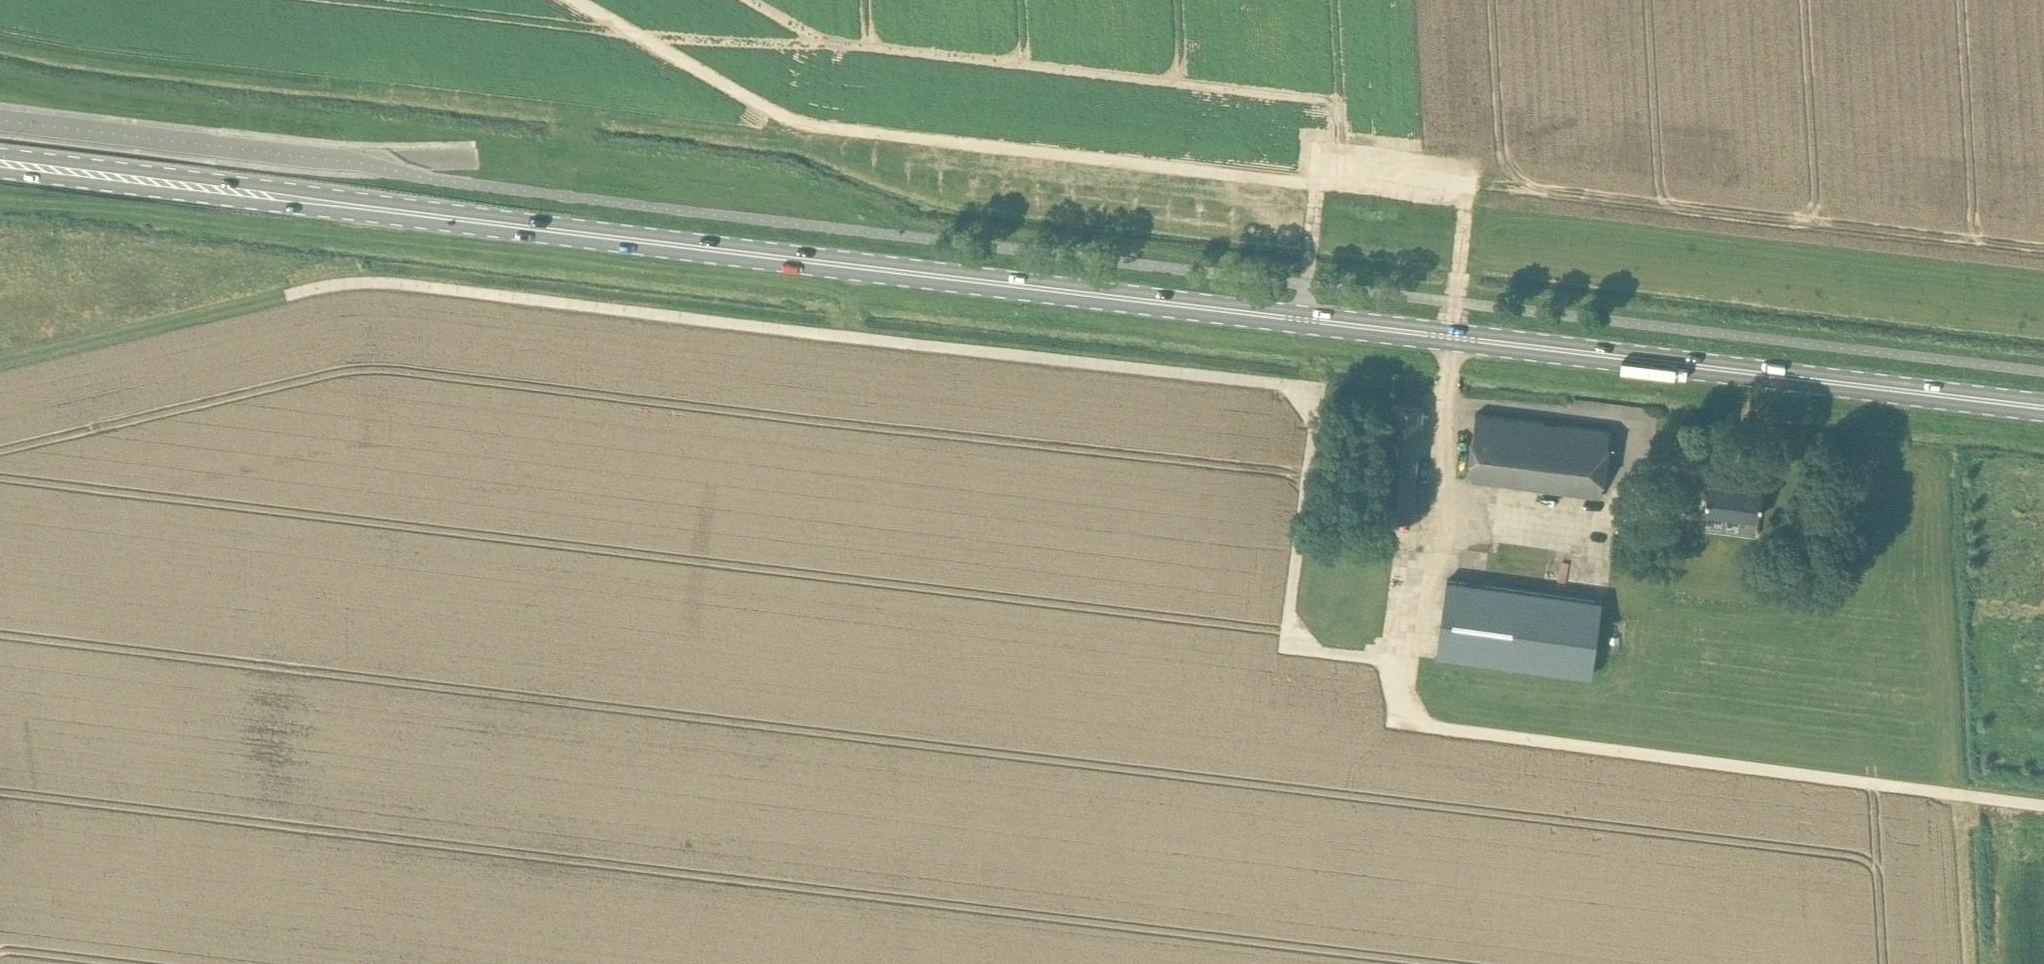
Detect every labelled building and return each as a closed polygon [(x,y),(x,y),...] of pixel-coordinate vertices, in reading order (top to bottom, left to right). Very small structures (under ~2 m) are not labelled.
[(1411,518),(1423,407),(1392,403),(1391,416),(1381,415),(1379,438),(1388,439),(1380,515),(1411,518)] [(1600,499),(1609,430),(1477,414),(1468,483),(1600,499)] [(1709,483),(1705,509),(1740,514),(1738,531),(1754,533),(1755,516),(1757,516),(1760,490),(1709,483)] [(1591,674),(1601,600),(1445,579),(1435,653),(1591,674)]
